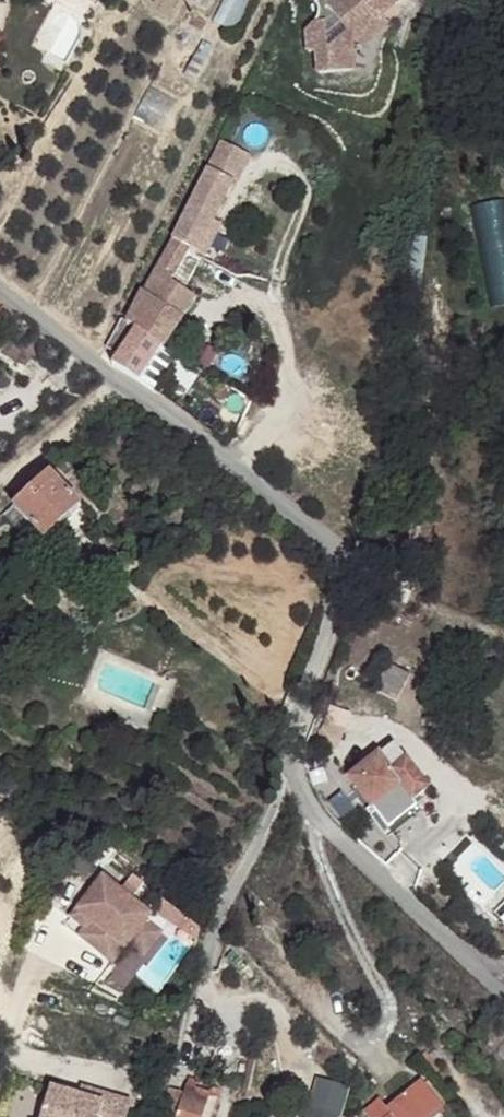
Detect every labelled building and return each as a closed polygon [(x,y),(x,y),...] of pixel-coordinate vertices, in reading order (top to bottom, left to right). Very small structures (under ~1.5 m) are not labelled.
[(248,0),(223,0),(215,21),(237,29),(248,0)] [(320,52),(322,75),(357,71),(356,52),(404,11),(399,1),(400,0),(319,0),(317,2),(319,7),(320,12),(317,22),(315,26),(313,28),(309,30),(311,53),(320,52)] [(225,142),(175,241),(202,253),(220,217),(249,154),(225,142)] [(220,217),(202,253),(208,255),(226,220),(220,217)] [(142,339),(117,371),(143,390),(200,307),(182,294),(185,288),(189,290),(201,270),(188,262),(192,255),(199,258),(202,253),(175,241),(130,331),(142,339)] [(248,294),(244,301),(258,308),(262,302),(248,294)] [(69,457),(58,468),(67,476),(77,466),(69,457)] [(50,473),(14,507),(46,542),(83,508),(50,473)] [(374,688),(398,701),(413,676),(387,662),(374,688)] [(376,754),(346,777),(371,807),(398,785),(400,782),(390,769),(376,754)] [(405,758),(390,769),(400,782),(398,785),(411,799),(428,785),(405,758)] [(102,873),(71,913),(86,926),(93,917),(127,944),(129,941),(146,954),(164,931),(147,918),(152,911),(133,897),(121,889),(102,873)] [(126,882),(121,889),(133,897),(138,892),(126,882)] [(421,1055),(416,1062),(431,1077),(438,1071),(421,1055)] [(387,1113),(392,1116),(428,1116),(440,1103),(418,1082),(387,1113)] [(176,1116),(200,1116),(207,1096),(185,1087),(176,1116)] [(126,1092),(39,1092),(39,1116),(126,1116),(126,1092)] [(311,1107),(308,1116),(343,1116),(311,1107)] [(370,1116),(383,1116),(387,1113),(379,1107),(370,1116)]
